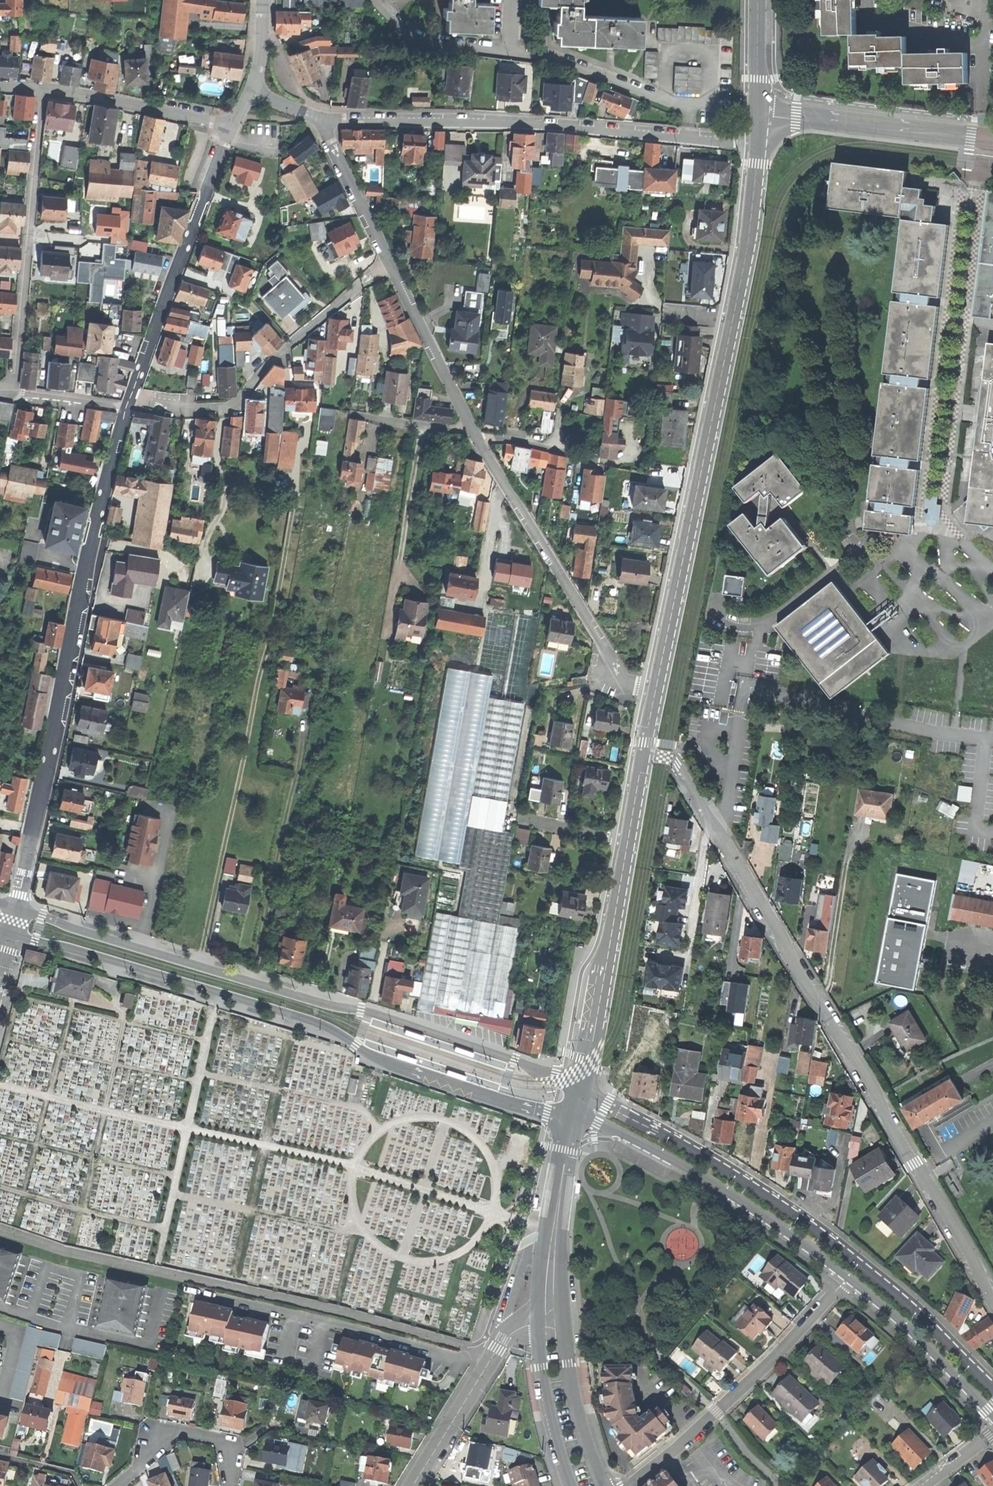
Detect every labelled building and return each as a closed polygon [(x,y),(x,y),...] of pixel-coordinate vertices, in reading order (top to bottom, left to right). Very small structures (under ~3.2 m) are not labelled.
[(22,0),(6,0),(6,3),(0,3),(0,14),(5,14),(21,15),(22,0)] [(182,40),(186,9),(214,13),(213,18),(243,22),(244,15),(245,5),(215,1),(215,0),(164,0),(160,37),(176,39),(182,40)] [(297,8),(297,0),(284,0),(283,8),(297,8)] [(304,8),(365,10),(365,0),(304,0),(304,8)] [(451,2),(450,2),(450,8),(444,8),(444,13),(444,17),(447,17),(446,29),(490,31),(491,3),(471,3),(471,0),(451,0),(451,2)] [(558,4),(557,14),(556,14),(556,21),(553,21),(553,25),(553,30),(557,30),(557,42),(596,43),(641,45),(642,18),(579,15),(579,5),(580,5),(580,0),(538,0),(538,3),(558,4)] [(854,34),(856,34),(856,32),(856,6),(856,0),(827,0),(827,34),(854,34)] [(310,25),(311,11),(298,11),(298,12),(277,12),(276,31),(285,32),(285,35),(288,35),(291,35),(291,32),(299,32),(299,25),(310,25)] [(677,42),(677,39),(704,40),(704,43),(718,44),(719,30),(705,30),(705,26),(678,25),(678,28),(658,27),(657,41),(677,42)] [(873,66),(909,66),(909,52),(909,35),(891,35),(873,35),(873,32),(856,32),(856,34),(854,34),(854,63),(873,63),(873,66)] [(294,43),(297,51),(312,46),(312,47),(318,45),(330,46),(330,35),(323,34),(294,43)] [(20,36),(13,36),(12,51),(19,51),(20,36)] [(174,55),(176,39),(160,37),(159,53),(174,55)] [(40,50),(55,52),(56,44),(41,42),(40,50)] [(143,45),(144,59),(145,59),(145,66),(153,65),(151,45),(143,45)] [(311,55),(319,53),(318,46),(308,49),(311,55)] [(337,47),(318,46),(319,53),(321,53),(327,53),(326,63),(335,64),(336,53),(337,47)] [(300,84),(319,76),(311,55),(308,49),(289,56),(292,65),(291,65),(293,70),(294,69),(296,74),(300,84)] [(78,86),(84,52),(74,50),(73,55),(78,56),(77,63),(64,61),(63,65),(60,83),(64,83),(78,86)] [(11,52),(3,51),(3,54),(3,56),(0,56),(0,75),(17,76),(18,57),(11,57),(11,52)] [(658,52),(645,51),(644,78),(657,79),(658,52)] [(909,83),(970,83),(970,51),(939,52),(909,52),(909,66),(909,83)] [(200,69),(211,70),(213,53),(203,52),(200,69)] [(104,62),(119,65),(119,55),(106,53),(104,62)] [(242,57),(213,53),(211,70),(210,75),(240,79),(242,63),(242,57)] [(37,79),(50,81),(53,58),(35,55),(31,78),(37,79)] [(147,82),(145,66),(145,59),(144,59),(125,60),(126,84),(134,83),(147,82)] [(113,93),(119,65),(104,62),(93,60),(89,77),(97,78),(95,89),(101,91),(113,93)] [(468,84),(467,84),(468,76),(469,76),(471,66),(450,64),(446,93),(458,95),(467,96),(468,84)] [(687,66),(675,66),(674,93),(687,93),(687,66)] [(510,99),(520,100),(520,91),(521,84),(525,84),(526,75),(521,75),(522,74),(498,72),(496,99),(510,99)] [(355,106),(363,107),(369,77),(352,77),(350,88),(345,87),(343,96),(348,97),(346,106),(355,106)] [(580,85),(586,87),(589,82),(582,79),(580,85)] [(581,100),(593,103),(600,85),(589,81),(589,82),(586,87),(582,97),(581,100)] [(569,109),(571,84),(544,83),(542,103),(550,104),(559,104),(559,108),(562,109),(569,109)] [(633,118),(640,101),(631,97),(630,98),(615,92),(614,93),(608,90),(603,105),(608,107),(607,111),(616,114),(623,117),(625,114),(633,118)] [(14,117),(32,119),(35,97),(24,96),(15,95),(14,117)] [(44,126),(71,131),(75,106),(65,104),(48,101),(44,126)] [(89,140),(110,144),(116,109),(108,107),(95,105),(89,140)] [(137,147),(156,151),(164,120),(156,118),(145,115),(137,147)] [(28,139),(17,138),(4,137),(5,127),(0,127),(0,149),(26,151),(28,139)] [(384,129),(341,130),(341,138),(341,147),(354,147),(354,153),(371,153),(371,147),(377,147),(375,165),(381,165),(381,148),(384,129)] [(546,138),(545,154),(550,154),(550,151),(553,151),(552,164),(560,165),(562,133),(546,132),(546,138)] [(510,167),(526,168),(527,158),(531,159),(533,134),(513,133),(512,141),(509,141),(509,145),(509,149),(512,149),(510,167)] [(403,154),(402,157),(405,162),(418,162),(421,160),(421,155),(422,155),(425,135),(412,134),(404,134),(401,154),(403,154)] [(565,134),(564,149),(573,149),(574,135),(565,134)] [(283,160),(288,171),(298,165),(297,163),(301,159),(305,156),(317,147),(313,142),(308,135),(288,151),(290,154),(283,160)] [(640,191),(673,194),(675,169),(656,167),(658,143),(654,143),(644,142),(642,170),(640,189),(640,191)] [(465,145),(444,144),(443,163),(462,164),(461,185),(480,186),(481,181),(491,182),(491,180),(498,180),(500,158),(489,157),(487,154),(484,154),(481,157),(479,156),(477,156),(475,153),(473,153),(470,155),(464,155),(465,145)] [(79,147),(64,145),(60,167),(75,170),(79,147)] [(29,152),(9,150),(7,173),(18,174),(18,170),(27,171),(28,162),(29,152)] [(118,171),(133,173),(134,161),(134,155),(120,153),(118,171)] [(261,164),(236,157),(231,172),(239,174),(236,182),(250,186),(252,178),(256,180),(261,164)] [(694,178),(728,181),(730,161),(720,161),(720,158),(715,158),(710,157),(710,160),(686,158),(683,181),(694,182),(694,178)] [(625,187),(640,189),(642,170),(626,168),(627,165),(616,164),(616,167),(610,167),(611,160),(598,159),(590,158),(589,170),(594,170),(592,184),(614,187),(614,188),(625,189),(625,187)] [(131,187),(133,173),(118,171),(108,171),(109,162),(89,160),(86,198),(116,201),(116,195),(130,196),(131,187)] [(148,189),(148,183),(151,163),(134,161),(133,173),(131,187),(134,188),(148,189)] [(928,198),(923,197),(924,187),(907,185),(909,170),(836,162),(831,208),(904,217),(896,292),(900,292),(899,301),(894,301),(886,373),(890,374),(889,382),(885,381),(876,455),(881,455),(880,464),(875,463),(870,500),(875,501),(874,509),(869,509),(867,529),(905,533),(907,513),(908,505),(913,468),(914,459),(922,386),(923,378),(932,305),(933,296),(941,223),(935,222),(937,204),(927,203),(928,198)] [(148,183),(175,187),(177,168),(151,163),(148,183)] [(288,171),(282,175),(297,202),(314,192),(298,165),(288,171)] [(542,183),(543,166),(536,166),(535,183),(542,183)] [(518,170),(517,191),(528,192),(531,171),(518,170)] [(338,183),(312,197),(321,213),(336,205),(338,210),(348,205),(344,198),(341,192),(343,191),(338,183)] [(365,195),(375,196),(381,197),(381,189),(362,187),(365,195)] [(151,198),(152,190),(148,189),(134,188),(130,220),(149,222),(151,198)] [(166,190),(152,190),(151,198),(166,198),(166,190)] [(176,199),(177,191),(174,191),(166,190),(166,198),(176,199)] [(514,191),(498,190),(496,206),(514,207),(514,191)] [(40,217),(65,219),(67,198),(60,198),(42,196),(40,217)] [(405,214),(414,215),(415,207),(439,209),(440,203),(381,197),(375,196),(374,210),(395,211),(395,210),(406,211),(405,214)] [(24,205),(1,203),(0,217),(0,229),(14,231),(14,225),(15,223),(22,223),(24,205)] [(693,235),(723,238),(724,222),(726,210),(722,209),(722,205),(712,205),(712,208),(701,207),(699,226),(694,226),(693,235)] [(156,238),(178,242),(180,226),(183,227),(185,215),(186,211),(161,206),(156,238)] [(244,215),(238,213),(232,210),(225,208),(220,219),(216,231),(241,241),(250,218),(244,216),(244,215)] [(410,255),(430,257),(434,217),(414,215),(412,232),(405,231),(405,236),(404,240),(411,241),(410,255)] [(324,236),(322,222),(308,224),(310,238),(324,236)] [(331,240),(325,243),(328,249),(334,246),(336,251),(337,252),(338,255),(354,247),(352,244),(357,241),(352,231),(348,223),(327,233),(331,240)] [(950,224),(941,223),(933,296),(941,297),(950,224)] [(632,301),(642,289),(630,280),(634,275),(636,271),(635,270),(635,261),(634,261),(636,242),(668,245),(669,230),(621,225),(619,254),(612,253),(611,263),(580,259),(579,277),(591,278),(591,281),(615,284),(628,293),(626,295),(632,301)] [(146,251),(148,242),(135,240),(133,249),(146,251)] [(94,262),(78,261),(76,281),(89,283),(88,300),(101,301),(103,278),(123,280),(125,269),(126,259),(114,258),(116,245),(103,243),(101,260),(101,263),(94,262)] [(0,266),(11,267),(18,268),(20,248),(0,246),(0,266)] [(60,253),(69,254),(73,254),(74,247),(60,246),(60,253)] [(217,269),(218,268),(223,253),(203,246),(198,262),(212,267),(217,269)] [(162,256),(136,250),(134,260),(132,270),(158,275),(162,256)] [(223,253),(218,268),(233,274),(236,264),(239,256),(224,251),(223,253)] [(67,270),(69,254),(60,253),(42,252),(40,273),(51,274),(50,275),(50,277),(67,279),(67,277),(67,270)] [(134,260),(126,259),(125,269),(131,270),(132,270),(134,260)] [(273,286),(285,276),(288,273),(276,260),(267,268),(271,271),(268,274),(270,277),(267,279),(273,286)] [(690,295),(710,297),(711,289),(714,289),(715,283),(715,278),(712,278),(713,264),(693,262),(690,295)] [(252,269),(236,264),(233,274),(231,277),(228,286),(244,291),(252,269)] [(489,276),(477,275),(475,291),(464,290),(462,306),(466,307),(466,313),(456,311),(453,330),(450,329),(449,342),(448,349),(473,352),(476,332),(475,332),(477,318),(478,318),(482,293),(486,293),(489,276)] [(304,298),(302,295),(285,276),(273,286),(261,296),(281,318),(287,312),(304,298)] [(176,296),(188,299),(187,302),(191,303),(194,304),(195,301),(204,304),(209,289),(181,280),(176,296)] [(0,287),(0,292),(9,293),(10,282),(1,281),(0,287)] [(506,329),(511,290),(496,289),(494,311),(491,310),(489,327),(506,329)] [(14,312),(16,293),(9,293),(0,292),(0,311),(14,312)] [(304,298),(287,312),(291,316),(307,301),(309,300),(303,294),(302,295),(304,298)] [(389,327),(405,320),(394,295),(378,302),(384,314),(389,327)] [(109,318),(117,319),(118,309),(121,309),(121,304),(101,302),(101,308),(109,309),(109,318)] [(46,313),(47,304),(37,303),(36,312),(46,313)] [(940,306),(932,305),(923,378),(932,379),(940,306)] [(171,307),(167,316),(197,323),(199,314),(171,307)] [(123,310),(122,329),(139,330),(139,322),(140,310),(123,310)] [(646,330),(647,315),(627,312),(626,328),(625,328),(624,337),(621,337),(620,351),(628,352),(628,353),(644,355),(644,354),(651,354),(652,340),(649,340),(650,331),(646,330)] [(164,324),(163,327),(171,329),(191,334),(205,337),(209,325),(197,323),(167,316),(164,324)] [(251,325),(256,331),(263,325),(258,319),(251,325)] [(345,340),(351,340),(352,334),(352,329),(346,329),(347,320),(329,319),(327,347),(326,347),(322,385),(331,385),(333,364),(334,364),(336,349),(344,349),(345,340)] [(407,319),(405,320),(389,327),(390,334),(391,353),(421,345),(407,319)] [(89,322),(85,348),(109,351),(109,345),(110,345),(112,344),(112,342),(113,339),(112,337),(111,337),(112,325),(89,322)] [(256,331),(251,337),(260,346),(268,355),(282,341),(266,323),(263,325),(256,331)] [(682,325),(682,335),(697,336),(698,326),(682,325)] [(555,328),(534,326),(532,338),(531,338),(529,353),(534,353),(541,354),(540,364),(551,366),(555,328)] [(43,336),(42,349),(79,353),(81,339),(81,338),(82,329),(67,327),(66,337),(55,336),(55,337),(43,336)] [(251,346),(251,345),(251,337),(251,332),(245,332),(245,327),(237,328),(237,333),(235,333),(236,366),(243,366),(242,347),(251,346)] [(188,343),(191,334),(171,329),(168,337),(188,343)] [(372,354),(372,334),(360,334),(358,354),(356,372),(369,373),(370,354),(372,354)] [(677,356),(676,365),(676,370),(696,372),(697,355),(699,336),(697,336),(682,335),(679,334),(677,356)] [(9,356),(11,338),(0,337),(0,355),(9,356)] [(177,348),(179,341),(165,337),(161,350),(157,362),(171,366),(175,354),(178,355),(180,349),(177,348)] [(258,348),(260,346),(251,337),(251,345),(255,350),(258,348)] [(314,370),(322,371),(325,340),(321,340),(309,339),(308,351),(307,359),(306,369),(310,370),(314,370)] [(563,340),(556,339),(555,352),(561,353),(563,340)] [(992,526),(992,343),(990,343),(971,498),(965,503),(970,509),(968,523),(981,524),(985,530),(990,526),(992,526)] [(188,363),(198,365),(202,347),(193,344),(188,363)] [(232,344),(231,344),(219,345),(220,367),(233,366),(232,344)] [(40,363),(37,363),(37,353),(24,352),(20,386),(26,387),(34,388),(36,369),(39,369),(40,363)] [(584,355),(564,353),(561,383),(568,384),(580,385),(584,355)] [(113,386),(123,389),(126,382),(119,379),(120,376),(120,373),(114,372),(115,364),(132,367),(134,362),(115,358),(96,355),(95,364),(99,365),(97,389),(112,391),(113,386)] [(66,388),(69,364),(48,361),(46,386),(57,387),(66,388)] [(92,382),(94,364),(79,362),(76,380),(92,382)] [(233,366),(220,367),(219,367),(220,376),(221,397),(235,396),(233,366)] [(271,386),(283,390),(284,368),(273,366),(260,382),(271,386)] [(302,368),(293,369),(294,380),(302,380),(302,368)] [(322,380),(322,371),(314,370),(313,380),(322,380)] [(382,400),(403,404),(405,393),(408,374),(388,371),(386,381),(385,381),(382,400)] [(185,388),(196,389),(197,376),(187,375),(185,388)] [(484,422),(500,425),(504,392),(506,393),(508,383),(495,383),(489,382),(485,414),(484,422)] [(269,430),(281,431),(283,390),(271,386),(269,430)] [(931,387),(922,386),(914,459),(922,460),(931,387)] [(414,417),(449,422),(451,409),(440,408),(429,406),(432,389),(418,387),(414,417)] [(604,398),(605,388),(592,387),(591,395),(597,395),(596,397),(595,412),(595,413),(601,413),(603,398),(604,398)] [(315,390),(284,389),(284,408),(300,408),(314,409),(315,390)] [(534,407),(552,410),(555,394),(530,390),(528,406),(534,407)] [(655,400),(671,401),(672,392),(655,390),(655,400)] [(585,411),(595,412),(596,397),(586,397),(585,411)] [(604,398),(599,456),(604,457),(615,458),(615,447),(622,447),(622,439),(617,439),(614,438),(614,433),(609,432),(611,415),(619,415),(620,413),(627,414),(627,400),(604,398)] [(245,431),(261,432),(262,412),(263,402),(247,401),(245,431)] [(25,432),(31,434),(34,421),(30,420),(32,411),(25,409),(17,408),(13,429),(13,430),(25,432)] [(87,408),(81,439),(94,441),(95,436),(98,420),(108,421),(109,412),(95,410),(87,408)] [(317,429),(332,430),(333,416),(334,410),(320,408),(317,429)] [(662,429),(661,440),(661,443),(660,443),(660,444),(682,446),(683,445),(681,445),(682,427),(684,412),(685,412),(686,410),(663,408),(663,409),(664,410),(662,429)] [(143,459),(160,463),(162,454),(165,454),(165,451),(162,451),(170,417),(134,412),(132,420),(145,422),(152,423),(148,438),(143,459)] [(617,439),(619,415),(611,415),(609,432),(614,433),(614,438),(617,439)] [(231,426),(240,427),(241,428),(241,416),(232,417),(231,426)] [(346,440),(352,441),(360,442),(362,431),(364,421),(350,418),(346,440)] [(546,431),(550,431),(552,420),(547,419),(542,418),(540,431),(546,432),(546,431)] [(195,431),(194,437),(193,449),(197,448),(196,462),(204,463),(202,474),(209,475),(212,457),(210,456),(215,421),(197,419),(195,431)] [(45,423),(34,421),(31,434),(43,436),(45,423)] [(70,447),(74,425),(60,423),(55,444),(66,446),(70,447)] [(236,456),(240,427),(231,426),(224,426),(224,431),(221,455),(236,456)] [(23,439),(25,432),(13,430),(13,429),(11,428),(9,436),(23,439)] [(277,459),(281,431),(269,430),(266,458),(277,459)] [(293,432),(281,431),(277,459),(276,466),(288,468),(293,432)] [(349,457),(352,441),(346,440),(344,456),(349,457)] [(315,453),(324,454),(326,442),(317,441),(315,453)] [(537,465),(540,450),(529,448),(505,444),(503,459),(516,461),(537,465)] [(85,454),(69,451),(70,447),(66,446),(65,451),(61,450),(58,467),(85,472),(87,460),(84,459),(85,454)] [(0,466),(16,462),(16,452),(3,450),(0,466)] [(540,450),(537,465),(545,466),(548,452),(540,450)] [(786,507),(809,489),(781,452),(737,486),(748,501),(764,490),(766,493),(761,523),(762,525),(760,528),(748,513),(733,524),(772,575),(808,547),(786,518),(771,529),(769,526),(774,497),(772,494),(774,493),(786,507)] [(559,497),(565,457),(548,453),(541,493),(549,495),(559,497)] [(369,472),(375,473),(377,458),(368,456),(366,471),(369,472)] [(393,460),(377,458),(375,473),(372,490),(387,492),(393,460)] [(458,494),(470,497),(471,491),(476,492),(478,482),(482,483),(485,471),(481,470),(483,462),(476,460),(465,458),(461,477),(458,494)] [(94,461),(87,460),(85,472),(92,473),(94,466),(94,461)] [(347,478),(357,479),(358,480),(361,463),(354,462),(348,461),(343,460),(340,476),(347,478)] [(594,470),(584,468),(580,499),(601,502),(604,475),(593,474),(594,470)] [(921,469),(913,468),(908,505),(916,506),(921,469)] [(40,477),(24,473),(20,473),(0,469),(0,486),(7,487),(5,498),(23,501),(25,490),(42,494),(45,477),(40,477)] [(170,483),(172,470),(166,469),(164,482),(141,478),(141,479),(116,475),(112,492),(144,497),(143,506),(137,542),(160,546),(170,483)] [(372,490),(375,473),(369,472),(367,489),(372,490)] [(439,473),(432,472),(429,488),(436,489),(457,493),(460,477),(456,476),(444,474),(439,473)] [(663,489),(634,485),(632,505),(661,509),(662,498),(663,489)] [(473,529),(484,531),(489,502),(478,500),(473,529)] [(83,507),(55,501),(45,544),(74,550),(75,545),(83,507)] [(568,518),(570,505),(562,504),(560,517),(568,518)] [(105,523),(117,525),(117,523),(115,523),(116,517),(118,516),(119,510),(118,508),(109,506),(105,523)] [(607,517),(608,507),(600,506),(599,516),(607,517)] [(915,514),(907,513),(905,533),(913,534),(915,514)] [(195,535),(200,536),(203,519),(199,519),(181,515),(180,520),(172,518),(169,537),(194,542),(195,535)] [(642,519),(642,522),(633,521),(630,542),(655,546),(657,534),(658,525),(648,523),(649,520),(642,519)] [(587,542),(586,550),(592,550),(594,526),(575,524),(573,540),(587,542)] [(37,543),(23,540),(19,561),(33,564),(37,543)] [(589,577),(592,550),(586,550),(578,549),(575,575),(580,576),(589,577)] [(160,559),(128,554),(127,563),(116,561),(113,574),(112,582),(115,583),(119,588),(117,595),(130,597),(133,581),(155,585),(160,559)] [(444,566),(460,569),(462,558),(445,556),(444,566)] [(497,557),(493,579),(536,586),(540,564),(497,557)] [(647,563),(621,559),(617,579),(644,583),(645,574),(647,563)] [(215,578),(229,581),(228,589),(247,592),(246,597),(260,599),(266,567),(251,565),(250,569),(244,568),(233,566),(233,565),(218,562),(215,578)] [(70,575),(36,567),(33,585),(67,592),(68,585),(70,575)] [(446,592),(472,597),(474,588),(476,578),(449,573),(446,592)] [(726,593),(745,596),(748,576),(729,573),(726,593)] [(836,581),(777,625),(833,697),(891,652),(870,625),(836,581)] [(110,594),(117,595),(119,588),(115,583),(112,582),(110,594)] [(31,599),(34,587),(27,586),(25,598),(31,599)] [(171,618),(183,621),(190,591),(178,589),(170,587),(168,597),(164,596),(158,625),(169,627),(171,618)] [(488,604),(501,606),(502,599),(490,597),(488,604)] [(34,600),(31,599),(25,598),(24,598),(21,613),(31,615),(34,600)] [(396,631),(405,632),(405,634),(405,635),(406,636),(408,636),(410,636),(411,635),(411,633),(421,635),(427,602),(405,598),(403,610),(401,620),(398,620),(396,631)] [(127,609),(125,622),(143,625),(146,613),(127,609)] [(437,609),(434,626),(481,634),(484,617),(437,609)] [(96,629),(99,616),(91,615),(88,628),(96,629)] [(117,632),(119,620),(99,616),(96,629),(94,638),(92,650),(112,654),(115,642),(117,632)] [(568,643),(572,622),(562,620),(549,618),(545,639),(568,643)] [(119,620),(117,632),(122,634),(146,638),(148,626),(143,625),(125,622),(119,620)] [(44,643),(46,644),(53,645),(59,647),(64,624),(49,621),(44,643)] [(404,639),(405,634),(405,632),(396,631),(395,637),(404,639)] [(37,651),(44,652),(46,644),(44,643),(33,641),(31,650),(37,651)] [(47,653),(44,652),(37,651),(33,671),(43,673),(47,653)] [(139,670),(142,657),(128,654),(125,667),(139,670)] [(372,680),(379,681),(382,661),(376,660),(372,680)] [(278,664),(277,667),(276,667),(273,686),(281,688),(277,709),(293,712),(297,713),(298,706),(304,707),(307,692),(301,691),(304,673),(302,672),(303,667),(296,666),(295,671),(282,668),(283,665),(278,664)] [(94,689),(107,692),(112,671),(88,667),(86,678),(84,687),(94,689)] [(446,668),(438,716),(482,724),(491,677),(446,668)] [(30,689),(45,692),(49,674),(43,673),(33,671),(29,689),(30,689)] [(571,685),(586,682),(585,675),(570,678),(571,685)] [(46,692),(45,692),(30,689),(25,714),(40,717),(43,704),(46,692)] [(106,699),(107,692),(94,689),(93,697),(106,699)] [(149,695),(133,692),(132,699),(147,702),(149,695)] [(488,696),(483,724),(467,825),(502,831),(523,703),(488,696)] [(145,710),(147,702),(132,699),(130,707),(145,710)] [(761,702),(750,700),(749,707),(747,714),(759,716),(761,702)] [(102,732),(103,729),(104,722),(107,711),(81,705),(78,719),(77,727),(87,729),(86,732),(95,734),(96,731),(102,732)] [(606,710),(595,708),(592,727),(615,731),(618,712),(606,710)] [(40,717),(25,714),(23,724),(37,727),(38,727),(40,717)] [(415,855),(459,863),(467,825),(483,724),(482,724),(438,716),(415,855)] [(549,743),(568,746),(572,723),(562,722),(553,720),(549,743)] [(88,737),(75,734),(74,741),(86,744),(88,737)] [(585,756),(588,740),(580,739),(577,755),(585,756)] [(97,753),(73,748),(70,761),(69,768),(75,770),(75,774),(82,775),(83,771),(93,774),(94,768),(98,769),(100,759),(96,758),(97,753)] [(608,769),(585,765),(581,784),(583,784),(581,794),(592,796),(594,786),(604,788),(605,782),(608,769)] [(9,793),(6,808),(19,811),(22,799),(26,778),(13,775),(11,784),(9,783),(0,781),(0,791),(9,793)] [(558,799),(562,800),(563,790),(560,790),(561,781),(542,777),(538,800),(552,803),(557,804),(558,799)] [(973,801),(975,786),(962,784),(960,799),(973,801)] [(129,796),(146,799),(148,789),(147,789),(131,786),(129,796)] [(83,793),(63,789),(61,797),(59,807),(79,811),(83,793)] [(868,814),(889,817),(892,794),(860,789),(857,813),(868,814)] [(764,824),(773,826),(777,799),(773,798),(764,797),(760,796),(756,823),(764,824)] [(943,811),(956,817),(961,806),(947,800),(943,811)] [(128,860),(150,865),(154,848),(152,847),(145,846),(147,836),(148,836),(149,834),(154,835),(156,835),(160,819),(138,814),(136,823),(132,822),(126,850),(130,851),(128,860)] [(680,817),(670,816),(666,841),(670,842),(669,848),(683,850),(684,844),(691,845),(693,829),(689,828),(691,820),(685,819),(680,818),(680,817)] [(92,831),(95,823),(73,817),(71,825),(92,831)] [(773,826),(764,824),(763,833),(762,840),(778,843),(780,827),(773,826)] [(514,833),(502,831),(467,825),(459,863),(458,869),(466,871),(458,916),(497,924),(514,833)] [(513,841),(527,844),(529,830),(516,828),(513,841)] [(81,838),(56,833),(55,840),(52,854),(76,860),(81,838)] [(11,841),(17,843),(19,836),(12,834),(11,841)] [(152,847),(154,835),(149,834),(148,836),(147,836),(145,846),(152,847)] [(781,844),(780,860),(792,860),(793,844),(781,844)] [(548,860),(549,852),(550,848),(531,845),(527,867),(546,871),(548,860)] [(4,886),(8,869),(12,853),(0,850),(0,885),(4,886)] [(223,873),(233,875),(236,860),(226,858),(223,873)] [(960,880),(977,884),(982,862),(965,858),(960,880)] [(238,877),(252,880),(254,868),(240,865),(238,877)] [(45,894),(73,900),(75,888),(78,877),(50,871),(48,879),(45,894)] [(404,874),(401,891),(406,892),(402,908),(402,909),(407,910),(406,916),(420,919),(428,878),(404,874)] [(898,874),(877,982),(915,989),(936,881),(898,874)] [(789,901),(799,903),(802,880),(797,879),(788,878),(782,877),(778,900),(789,901)] [(104,910),(138,918),(144,891),(94,879),(88,907),(95,908),(104,910)] [(228,909),(245,912),(251,885),(239,883),(238,890),(226,888),(222,908),(228,909)] [(689,890),(668,887),(665,905),(659,904),(658,912),(677,915),(679,907),(686,909),(687,900),(686,900),(686,896),(688,896),(689,890)] [(75,888),(73,900),(78,901),(81,889),(75,888)] [(406,892),(401,891),(397,890),(394,904),(394,907),(402,908),(406,892)] [(558,914),(581,919),(584,902),(585,894),(563,890),(558,914)] [(705,931),(724,934),(730,895),(720,894),(711,892),(705,931)] [(956,895),(956,893),(954,893),(949,919),(951,919),(951,917),(992,925),(992,902),(956,895)] [(824,916),(832,918),(836,896),(827,895),(824,916)] [(283,919),(286,906),(277,904),(274,917),(283,919)] [(336,927),(358,931),(363,909),(342,905),(334,904),(330,925),(336,927)] [(296,917),(314,921),(315,913),(298,909),(296,917)] [(418,1003),(456,1009),(480,1013),(503,1018),(519,927),(497,924),(458,916),(435,912),(418,1003)] [(676,922),(677,915),(658,912),(657,920),(662,921),(659,942),(680,946),(681,939),(680,939),(680,936),(682,936),(684,923),(676,922)] [(813,925),(813,929),(830,931),(832,919),(826,918),(825,927),(813,925)] [(827,951),(830,931),(813,929),(810,928),(807,948),(814,949),(827,951)] [(754,937),(745,936),(742,954),(744,954),(743,960),(751,961),(752,956),(760,957),(763,939),(754,937)] [(301,966),(305,941),(296,939),(284,937),(283,943),(280,943),(278,951),(281,952),(280,961),(287,963),(301,966)] [(359,967),(369,969),(373,970),(377,952),(361,949),(359,960),(361,960),(359,967)] [(26,951),(23,961),(42,966),(44,955),(26,951)] [(645,992),(678,997),(683,968),(650,962),(645,992)] [(386,976),(401,979),(403,968),(388,965),(386,976)] [(364,995),(369,969),(359,967),(350,966),(346,992),(352,993),(364,995)] [(93,978),(55,969),(49,992),(87,1001),(93,978)] [(401,979),(386,976),(381,999),(395,1001),(400,1002),(402,992),(406,993),(407,989),(410,989),(409,995),(418,997),(421,983),(412,981),(401,979)] [(735,983),(731,986),(728,1006),(728,1011),(746,1013),(750,985),(735,983)] [(728,1006),(731,986),(723,984),(720,1004),(728,1006)] [(133,996),(124,994),(121,1007),(130,1009),(133,996)] [(424,1011),(454,1017),(456,1009),(418,1003),(417,1010),(424,1011)] [(523,1014),(545,1017),(546,1011),(545,1011),(545,1007),(540,1006),(539,1010),(524,1007),(523,1014)] [(478,1021),(480,1013),(456,1009),(454,1017),(465,1019),(478,1021)] [(901,1038),(908,1049),(925,1040),(909,1012),(890,1023),(898,1037),(900,1035),(901,1038)] [(503,1018),(480,1013),(478,1021),(477,1025),(509,1036),(512,1019),(503,1018)] [(789,1046),(799,1047),(800,1042),(813,1044),(817,1021),(806,1019),(799,1018),(797,1027),(793,1026),(789,1046)] [(528,1049),(538,1050),(542,1027),(522,1023),(522,1028),(518,1027),(516,1040),(520,1041),(518,1047),(528,1049)] [(405,1031),(404,1033),(423,1040),(424,1036),(408,1030),(406,1030),(405,1031)] [(455,1048),(454,1050),(473,1057),(474,1053),(472,1052),(458,1047),(455,1046),(455,1048)] [(746,1065),(747,1065),(757,1067),(758,1067),(762,1049),(749,1047),(749,1050),(746,1065)] [(738,1052),(728,1050),(725,1066),(723,1077),(734,1079),(733,1082),(743,1084),(746,1065),(749,1050),(739,1048),(738,1052)] [(682,1095),(702,1099),(706,1076),(697,1074),(700,1053),(680,1050),(677,1071),(675,1070),(674,1077),(676,1077),(673,1094),(682,1095)] [(812,1053),(802,1051),(798,1073),(808,1074),(812,1053)] [(416,1061),(417,1059),(398,1053),(397,1057),(399,1058),(413,1062),(415,1063),(416,1061)] [(787,1075),(790,1059),(780,1057),(777,1073),(787,1075)] [(828,1063),(815,1061),(810,1083),(824,1085),(828,1063)] [(754,1083),(757,1067),(747,1065),(744,1081),(754,1083)] [(466,1078),(466,1076),(448,1069),(446,1073),(462,1079),(465,1080),(466,1078)] [(658,1075),(653,1074),(641,1072),(637,1071),(632,1093),(645,1096),(654,1097),(658,1075)] [(934,1116),(962,1100),(949,1076),(901,1103),(915,1127),(934,1116)] [(750,1096),(761,1098),(762,1092),(752,1090),(750,1096)] [(844,1095),(833,1093),(831,1104),(827,1104),(826,1112),(830,1113),(828,1123),(847,1127),(849,1119),(851,1120),(854,1105),(851,1105),(853,1097),(844,1095)] [(766,1099),(761,1098),(750,1096),(742,1095),(738,1119),(748,1121),(757,1122),(759,1116),(763,1117),(766,1099)] [(729,1110),(737,1112),(740,1099),(731,1097),(729,1110)] [(736,1121),(737,1112),(729,1110),(720,1109),(719,1118),(736,1121)] [(731,1144),(736,1121),(719,1118),(717,1117),(713,1140),(723,1142),(731,1144)] [(704,1130),(706,1121),(690,1118),(689,1127),(704,1130)] [(853,1134),(839,1132),(836,1145),(850,1148),(852,1136),(853,1134)] [(862,1137),(852,1136),(850,1148),(848,1159),(857,1160),(862,1137)] [(782,1169),(792,1171),(795,1155),(796,1147),(777,1144),(773,1168),(782,1169)] [(857,1177),(860,1176),(867,1189),(893,1174),(883,1157),(879,1151),(851,1167),(857,1177)] [(815,1166),(817,1158),(795,1155),(792,1171),(792,1173),(803,1175),(801,1189),(815,1191),(815,1188),(819,1188),(832,1190),(836,1170),(815,1166)] [(913,1214),(897,1199),(880,1217),(902,1238),(919,1220),(913,1214)] [(927,1243),(918,1235),(897,1258),(913,1272),(917,1269),(924,1275),(928,1279),(944,1263),(932,1252),(928,1249),(925,1245),(927,1243)] [(934,1250),(927,1243),(925,1245),(928,1249),(932,1252),(934,1250)] [(21,1256),(0,1249),(0,1302),(5,1303),(12,1283),(21,1256)] [(786,1291),(794,1298),(801,1291),(809,1282),(791,1267),(791,1266),(787,1262),(786,1263),(778,1257),(761,1277),(770,1284),(773,1281),(786,1291)] [(920,1279),(924,1275),(917,1269),(913,1272),(920,1279)] [(103,1304),(98,1328),(136,1337),(141,1316),(147,1288),(109,1279),(105,1296),(104,1296),(102,1303),(103,1304)] [(781,1297),(786,1291),(773,1281),(770,1284),(776,1289),(774,1292),(781,1297)] [(945,1318),(958,1331),(962,1322),(973,1301),(958,1293),(945,1318)] [(263,1353),(269,1325),(253,1321),(253,1323),(250,1322),(232,1318),(233,1312),(215,1308),(197,1304),(191,1331),(227,1339),(226,1345),(263,1353)] [(730,1322),(736,1327),(750,1310),(744,1305),(730,1322)] [(766,1329),(772,1322),(769,1319),(770,1318),(754,1305),(750,1310),(736,1327),(752,1340),(758,1332),(759,1333),(762,1330),(764,1327),(766,1329)] [(836,1333),(858,1352),(864,1344),(872,1336),(851,1317),(847,1321),(836,1333)] [(963,1337),(974,1349),(992,1337),(992,1323),(991,1319),(971,1332),(963,1337)] [(971,1332),(962,1322),(958,1331),(963,1337),(971,1332)] [(10,1398),(23,1402),(38,1345),(41,1331),(28,1327),(10,1398)] [(61,1336),(41,1331),(38,1345),(58,1350),(61,1336)] [(725,1344),(724,1345),(706,1331),(692,1349),(706,1361),(703,1365),(712,1372),(715,1368),(721,1372),(729,1363),(737,1353),(725,1344)] [(878,1341),(872,1336),(864,1344),(871,1349),(878,1341)] [(107,1347),(76,1340),(72,1354),(103,1361),(107,1347)] [(410,1388),(419,1391),(422,1378),(429,1380),(429,1376),(431,1372),(425,1370),(427,1362),(410,1358),(411,1356),(392,1351),(392,1353),(379,1349),(380,1348),(360,1342),(360,1344),(344,1340),(342,1348),(335,1346),(333,1354),(340,1355),(337,1365),(345,1367),(344,1371),(353,1373),(353,1371),(370,1376),(370,1378),(385,1382),(386,1380),(403,1385),(403,1383),(410,1385),(410,1388)] [(823,1379),(826,1382),(841,1366),(818,1346),(811,1355),(804,1363),(809,1367),(823,1379)] [(36,1358),(40,1359),(52,1362),(55,1352),(39,1348),(36,1358)] [(31,1393),(43,1396),(44,1396),(52,1362),(40,1359),(31,1393)] [(151,1371),(156,1372),(159,1360),(153,1359),(151,1371)] [(843,1368),(841,1366),(826,1382),(829,1384),(843,1368)] [(611,1412),(612,1420),(613,1423),(615,1423),(616,1430),(622,1438),(619,1440),(622,1444),(626,1449),(630,1453),(633,1451),(638,1457),(663,1436),(666,1434),(663,1430),(670,1424),(671,1423),(660,1410),(654,1415),(652,1413),(641,1421),(639,1418),(634,1395),(633,1395),(632,1388),(633,1388),(633,1367),(606,1367),(606,1376),(606,1384),(606,1389),(606,1391),(604,1392),(605,1397),(607,1404),(608,1409),(610,1408),(611,1412)] [(820,1382),(823,1379),(809,1367),(807,1371),(820,1382)] [(176,1372),(168,1370),(164,1386),(173,1388),(176,1372)] [(64,1372),(62,1379),(96,1388),(97,1381),(64,1372)] [(136,1379),(135,1382),(147,1385),(148,1376),(137,1373),(136,1379)] [(788,1410),(799,1419),(805,1412),(808,1415),(818,1405),(789,1377),(780,1387),(773,1395),(783,1404),(782,1405),(788,1411),(788,1410)] [(88,1411),(90,1412),(92,1402),(96,1388),(62,1379),(56,1403),(68,1406),(67,1412),(70,1413),(62,1443),(78,1447),(88,1411)] [(227,1382),(216,1379),(213,1398),(221,1399),(224,1385),(226,1385),(227,1382)] [(142,1407),(147,1385),(135,1382),(130,1381),(126,1380),(123,1394),(126,1395),(124,1404),(136,1406),(142,1407)] [(687,1397),(692,1392),(683,1383),(678,1388),(687,1397)] [(279,1400),(282,1386),(274,1384),(271,1399),(279,1400)] [(113,1401),(124,1404),(126,1395),(123,1394),(115,1392),(113,1401)] [(40,1406),(43,1396),(31,1393),(28,1406),(39,1409),(40,1406)] [(485,1421),(483,1432),(507,1436),(512,1409),(514,1397),(515,1395),(502,1393),(499,1409),(493,1408),(492,1415),(490,1422),(485,1421)] [(182,1418),(191,1420),(195,1402),(173,1397),(172,1401),(169,1400),(168,1407),(171,1407),(169,1416),(182,1418)] [(521,1398),(514,1397),(512,1409),(518,1411),(521,1398)] [(249,1401),(232,1398),(231,1402),(227,1402),(226,1408),(225,1408),(221,1426),(230,1428),(243,1431),(247,1412),(246,1412),(249,1401)] [(103,1405),(92,1402),(90,1412),(89,1416),(99,1419),(103,1405)] [(306,1422),(324,1426),(328,1407),(310,1403),(307,1416),(306,1422)] [(960,1422),(942,1403),(928,1417),(939,1430),(938,1431),(944,1437),(953,1429),(960,1422)] [(52,1413),(39,1409),(28,1406),(23,1425),(38,1429),(47,1432),(52,1413)] [(761,1438),(774,1424),(757,1407),(750,1414),(744,1420),(761,1438)] [(802,1422),(808,1415),(805,1412),(799,1419),(802,1422)] [(391,1424),(386,1446),(409,1451),(411,1441),(413,1432),(404,1430),(404,1427),(391,1424)] [(673,1428),(670,1424),(663,1430),(666,1434),(673,1428)] [(777,1427),(774,1424),(761,1438),(763,1440),(777,1427)] [(613,1433),(619,1440),(622,1438),(616,1430),(613,1433)] [(921,1460),(929,1453),(908,1431),(893,1446),(913,1468),(921,1460)] [(21,1441),(14,1439),(10,1455),(17,1457),(21,1441)] [(100,1447),(115,1450),(117,1443),(102,1440),(100,1447)] [(502,1462),(502,1461),(505,1449),(481,1442),(481,1446),(498,1450),(496,1456),(496,1461),(502,1462)] [(281,1447),(266,1444),(264,1455),(263,1463),(285,1467),(289,1449),(289,1444),(282,1443),(281,1447)] [(114,1454),(115,1450),(100,1447),(89,1444),(83,1468),(104,1473),(107,1463),(112,1464),(114,1454)] [(486,1475),(491,1450),(472,1446),(469,1459),(468,1466),(477,1468),(476,1473),(486,1475)] [(502,1461),(512,1463),(515,1451),(505,1449),(502,1461)] [(174,1454),(166,1457),(173,1473),(180,1470),(174,1454)] [(164,1478),(166,1477),(173,1474),(173,1473),(166,1457),(166,1456),(158,1463),(164,1478)] [(367,1468),(364,1482),(372,1483),(371,1485),(377,1485),(378,1484),(385,1485),(386,1485),(388,1473),(390,1474),(391,1470),(392,1465),(390,1464),(390,1463),(369,1459),(369,1460),(362,1458),(360,1467),(367,1468)] [(877,1466),(872,1461),(863,1470),(866,1474),(859,1481),(863,1485),(882,1485),(887,1481),(883,1477),(885,1475),(884,1473),(884,1471),(885,1469),(880,1464),(877,1466)] [(985,1468),(979,1472),(989,1485),(992,1485),(992,1461),(985,1468)] [(192,1464),(189,1485),(208,1485),(210,1473),(203,1472),(204,1466),(199,1465),(192,1464)] [(538,1485),(535,1475),(532,1464),(508,1472),(512,1484),(505,1485),(536,1485),(538,1485)] [(855,1478),(859,1481),(866,1474),(863,1470),(855,1478)] [(668,1472),(654,1482),(652,1482),(650,1483),(650,1485),(649,1485),(678,1485),(668,1472)] [(45,1484),(46,1480),(40,1478),(35,1477),(33,1485),(53,1485),(45,1484)] [(166,1477),(164,1478),(156,1481),(149,1484),(150,1485),(169,1485),(166,1477)]
